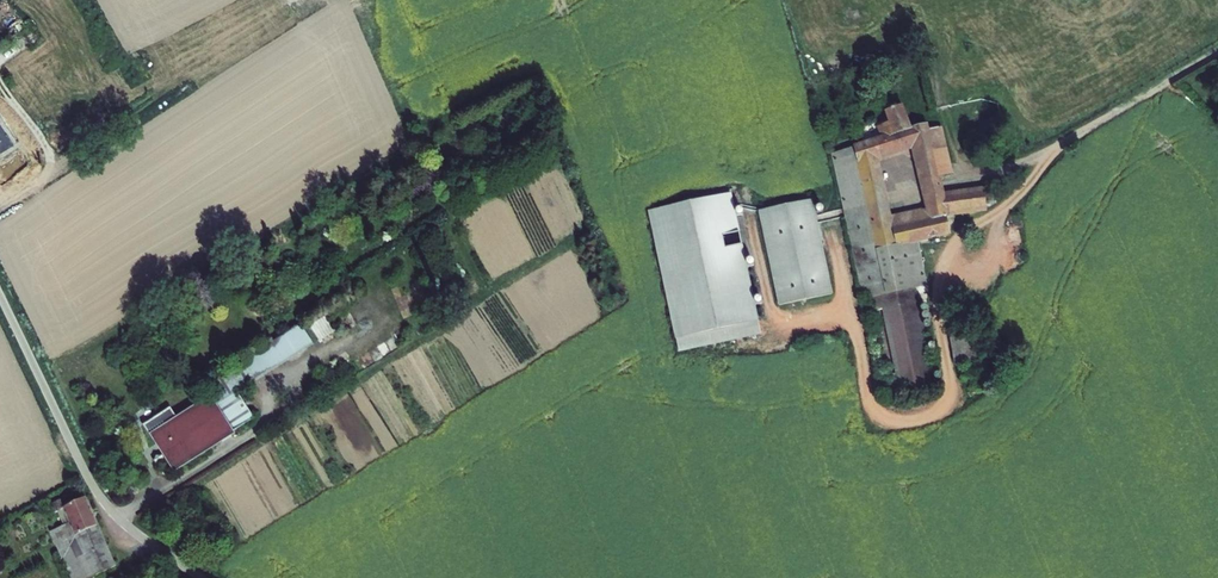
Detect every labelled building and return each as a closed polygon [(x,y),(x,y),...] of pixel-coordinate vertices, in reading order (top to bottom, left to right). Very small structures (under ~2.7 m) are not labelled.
[(880,147),(851,152),(830,157),(849,250),(862,307),(870,305),(873,319),(880,317),(899,409),(935,401),(917,311),(914,297),(925,295),(915,249),(946,242),(944,227),(941,209),(941,206),(924,210),(926,216),(919,218),(921,228),(914,229),(912,218),(886,223),(873,159),(912,152),(922,198),(939,195),(938,190),(927,145),(926,139),(910,141),(905,117),(888,120),(889,132),(878,134),(880,147)] [(927,145),(938,190),(951,187),(942,142),(927,145)] [(992,194),(982,202),(985,219),(996,210),(992,194)] [(941,206),(939,195),(922,198),(924,210),(941,206)] [(646,219),(676,359),(758,341),(729,201),(646,219)] [(813,201),(758,212),(778,308),(833,296),(813,201)] [(941,209),(944,227),(985,219),(982,202),(941,209)] [(209,403),(231,437),(251,424),(235,399),(311,351),(298,331),(202,392),(209,403)] [(233,442),(209,403),(148,442),(173,481),(233,442)] [(57,502),(46,508),(50,516),(60,511),(72,536),(66,539),(74,556),(81,553),(84,560),(105,549),(81,500),(61,510),(57,502)] [(89,569),(88,568),(109,557),(105,549),(84,560),(81,553),(74,556),(66,539),(72,536),(60,511),(54,514),(61,527),(48,534),(69,577),(91,577),(92,577),(89,569)] [(88,568),(89,569),(92,577),(114,566),(109,557),(88,568)]
